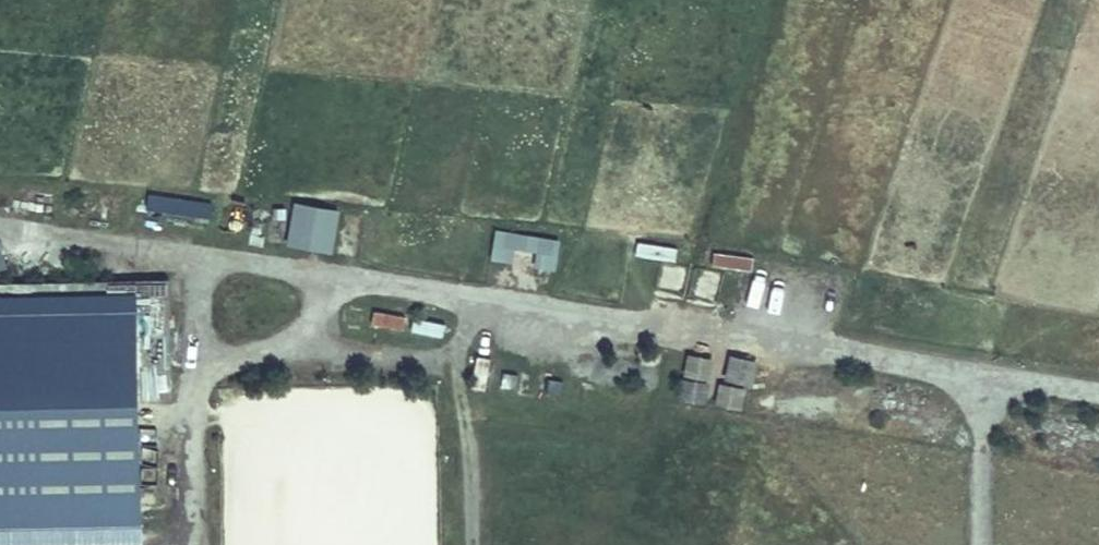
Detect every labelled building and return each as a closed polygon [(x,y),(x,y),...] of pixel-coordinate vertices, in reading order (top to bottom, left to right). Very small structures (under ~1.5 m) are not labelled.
[(211,220),(212,201),(144,197),(143,216),(211,220)] [(287,253),(334,255),(337,209),(290,206),(287,253)] [(496,230),(490,260),(554,271),(560,242),(496,230)] [(675,262),(676,246),(637,244),(636,259),(675,262)] [(713,267),(750,269),(751,258),(714,256),(713,267)] [(660,284),(675,290),(684,269),(669,262),(660,284)] [(703,272),(697,296),(714,300),(720,276),(703,272)] [(138,392),(172,391),(169,282),(0,285),(0,538),(141,535),(138,392)] [(373,313),(372,330),(403,332),(404,315),(373,313)] [(411,336),(442,339),(444,324),(412,321),(411,336)] [(752,389),(758,364),(729,356),(722,382),(752,389)] [(683,358),(681,404),(708,404),(710,359),(683,358)] [(474,361),(471,390),(483,392),(487,362),(474,361)] [(741,411),(745,390),(718,384),(714,406),(741,411)]
